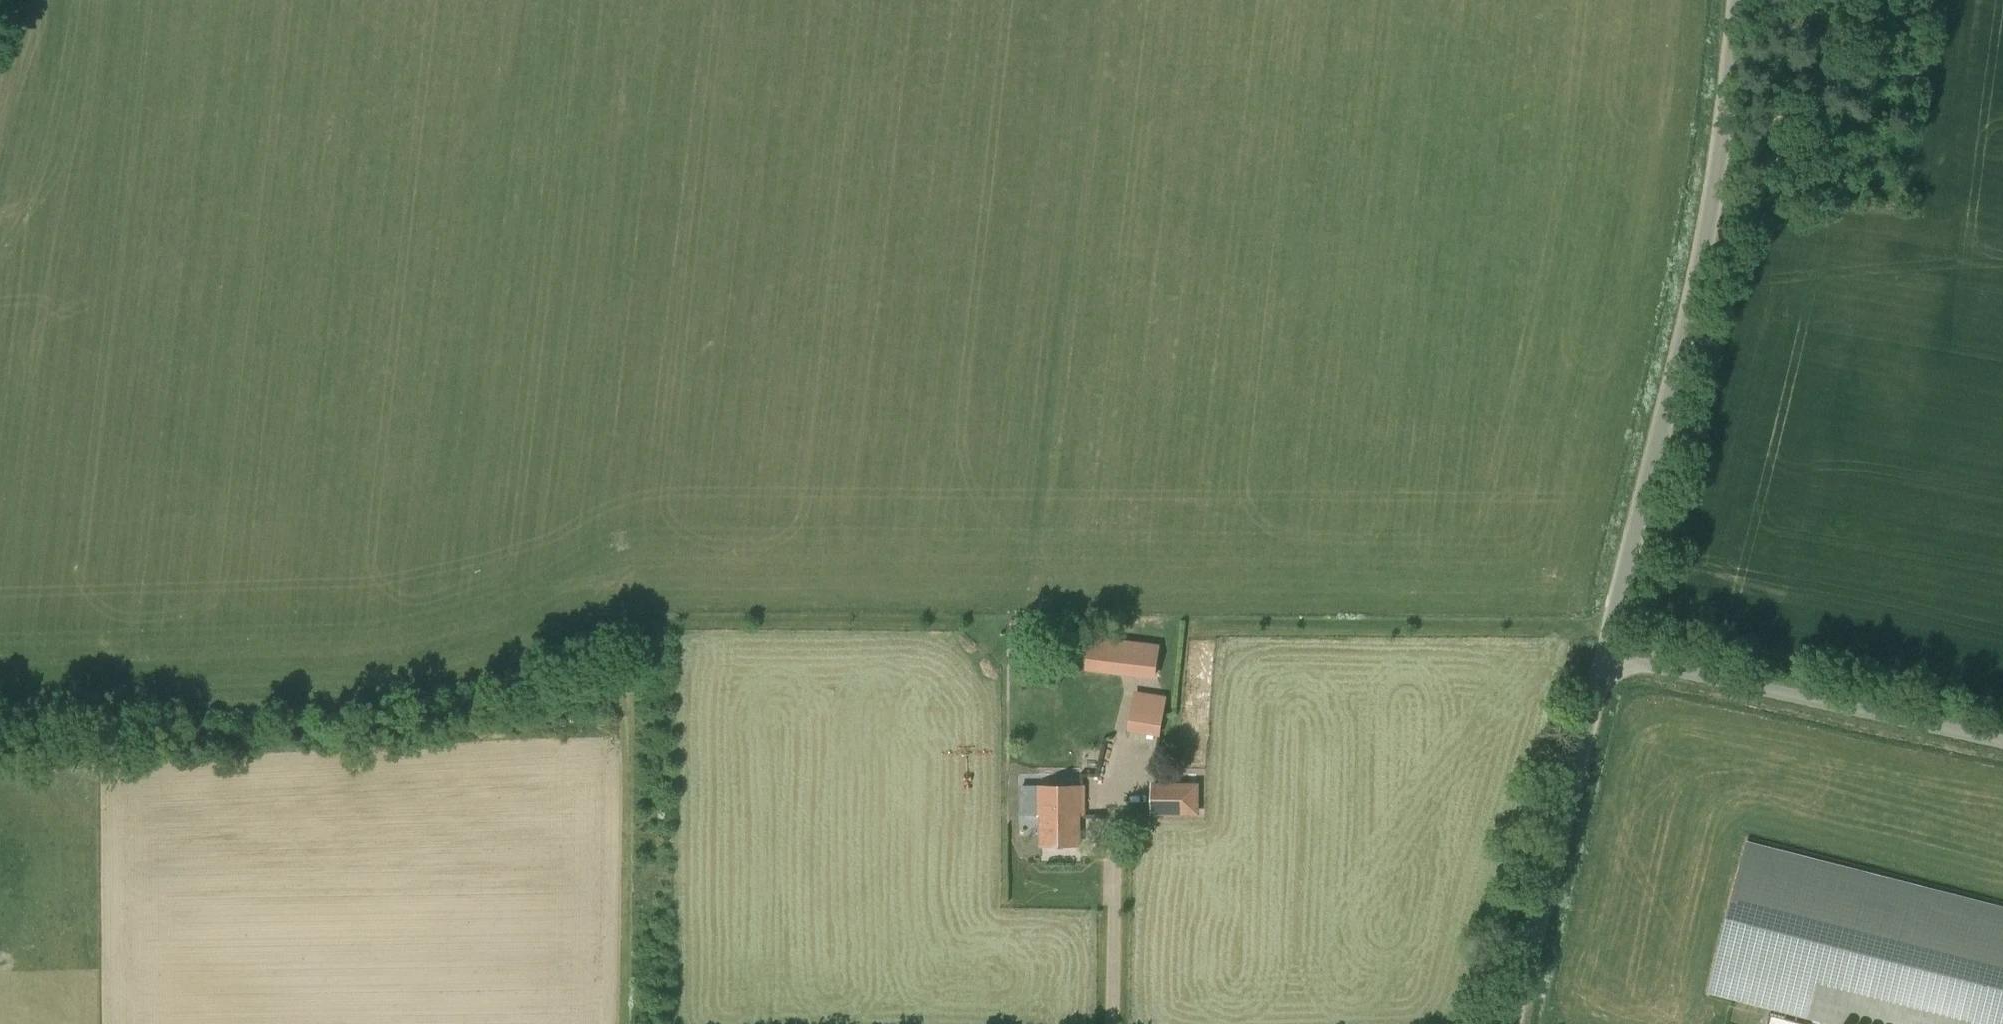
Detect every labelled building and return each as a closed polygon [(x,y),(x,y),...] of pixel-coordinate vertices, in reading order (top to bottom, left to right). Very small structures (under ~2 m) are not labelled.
[(1089,636),(1085,670),(1101,672),(1105,638),(1089,636)] [(1137,692),(1136,732),(1170,733),(1171,692),(1137,692)] [(1152,815),(1199,814),(1199,783),(1151,783),(1152,815)] [(1042,787),(1042,814),(1042,846),(1079,846),(1079,814),(1082,815),(1083,787),(1042,787)] [(1709,990),(1840,1023),(2002,1023),(2002,909),(1747,843),(1709,990)] [(1768,1023),(1800,1023),(1770,1015),(1768,1023)]
